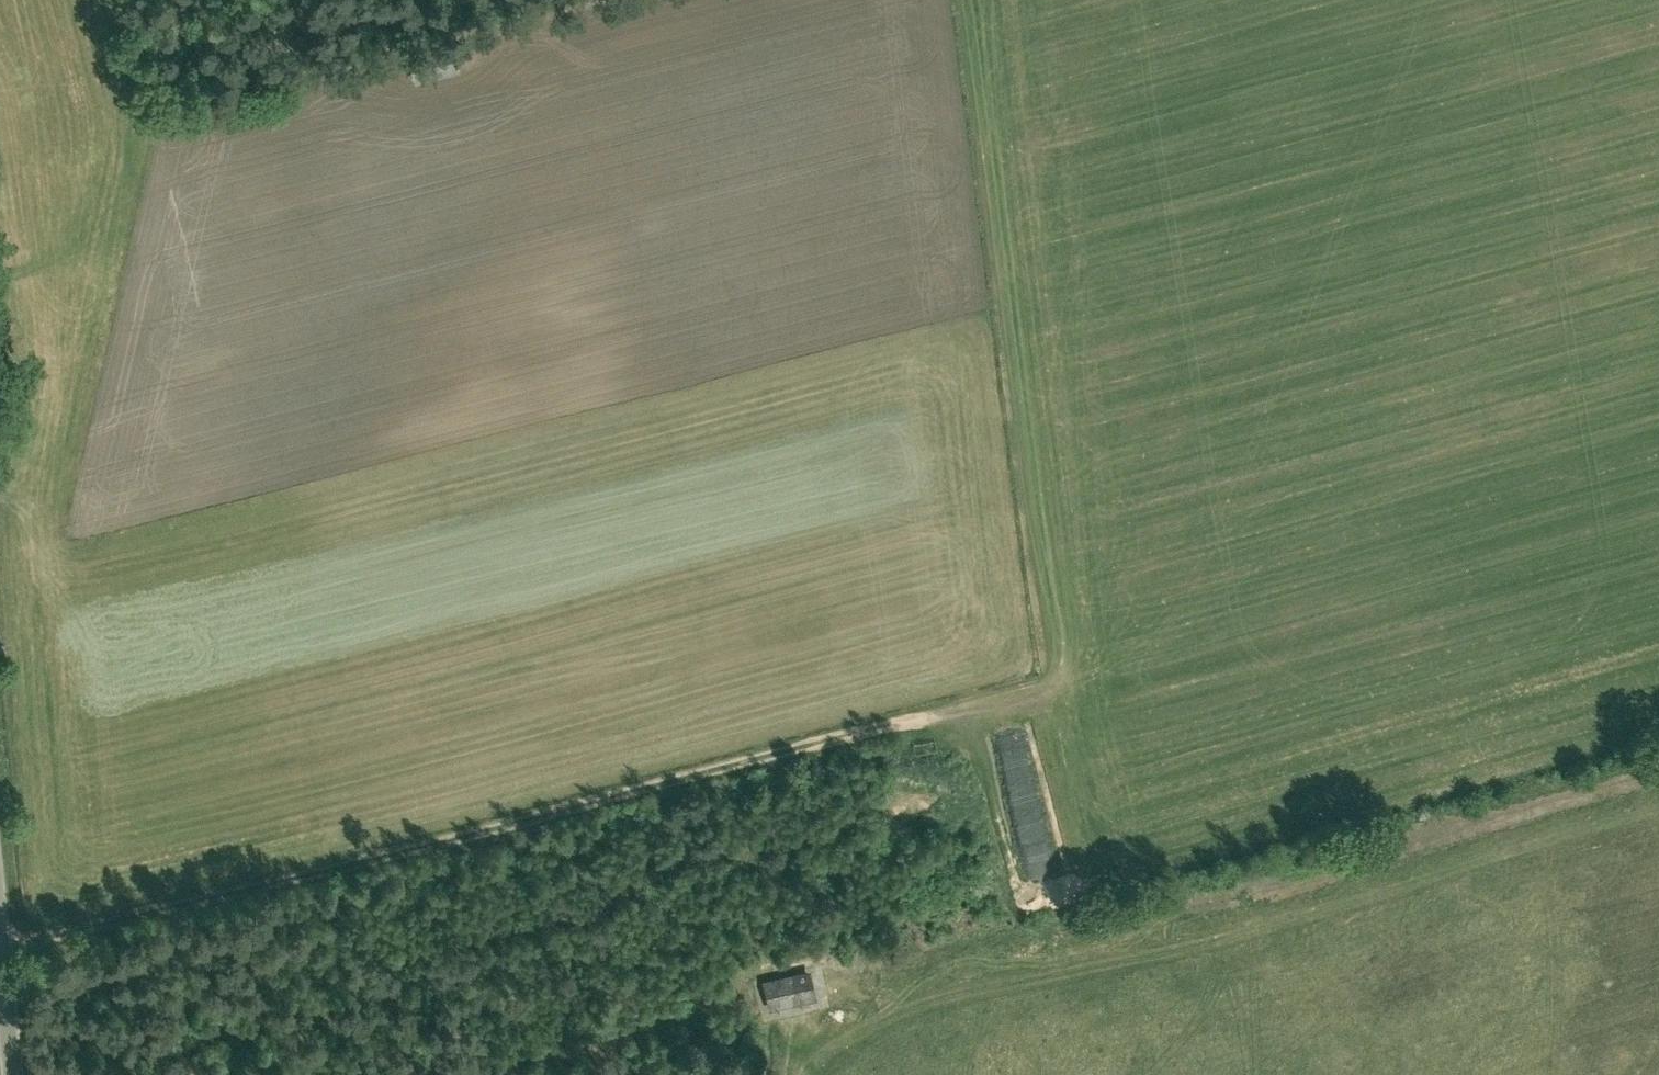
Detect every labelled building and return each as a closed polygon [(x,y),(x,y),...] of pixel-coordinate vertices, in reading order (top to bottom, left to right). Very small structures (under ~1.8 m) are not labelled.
[(807,976),(765,985),(766,989),(768,996),(770,1006),(812,996),(807,976)]
